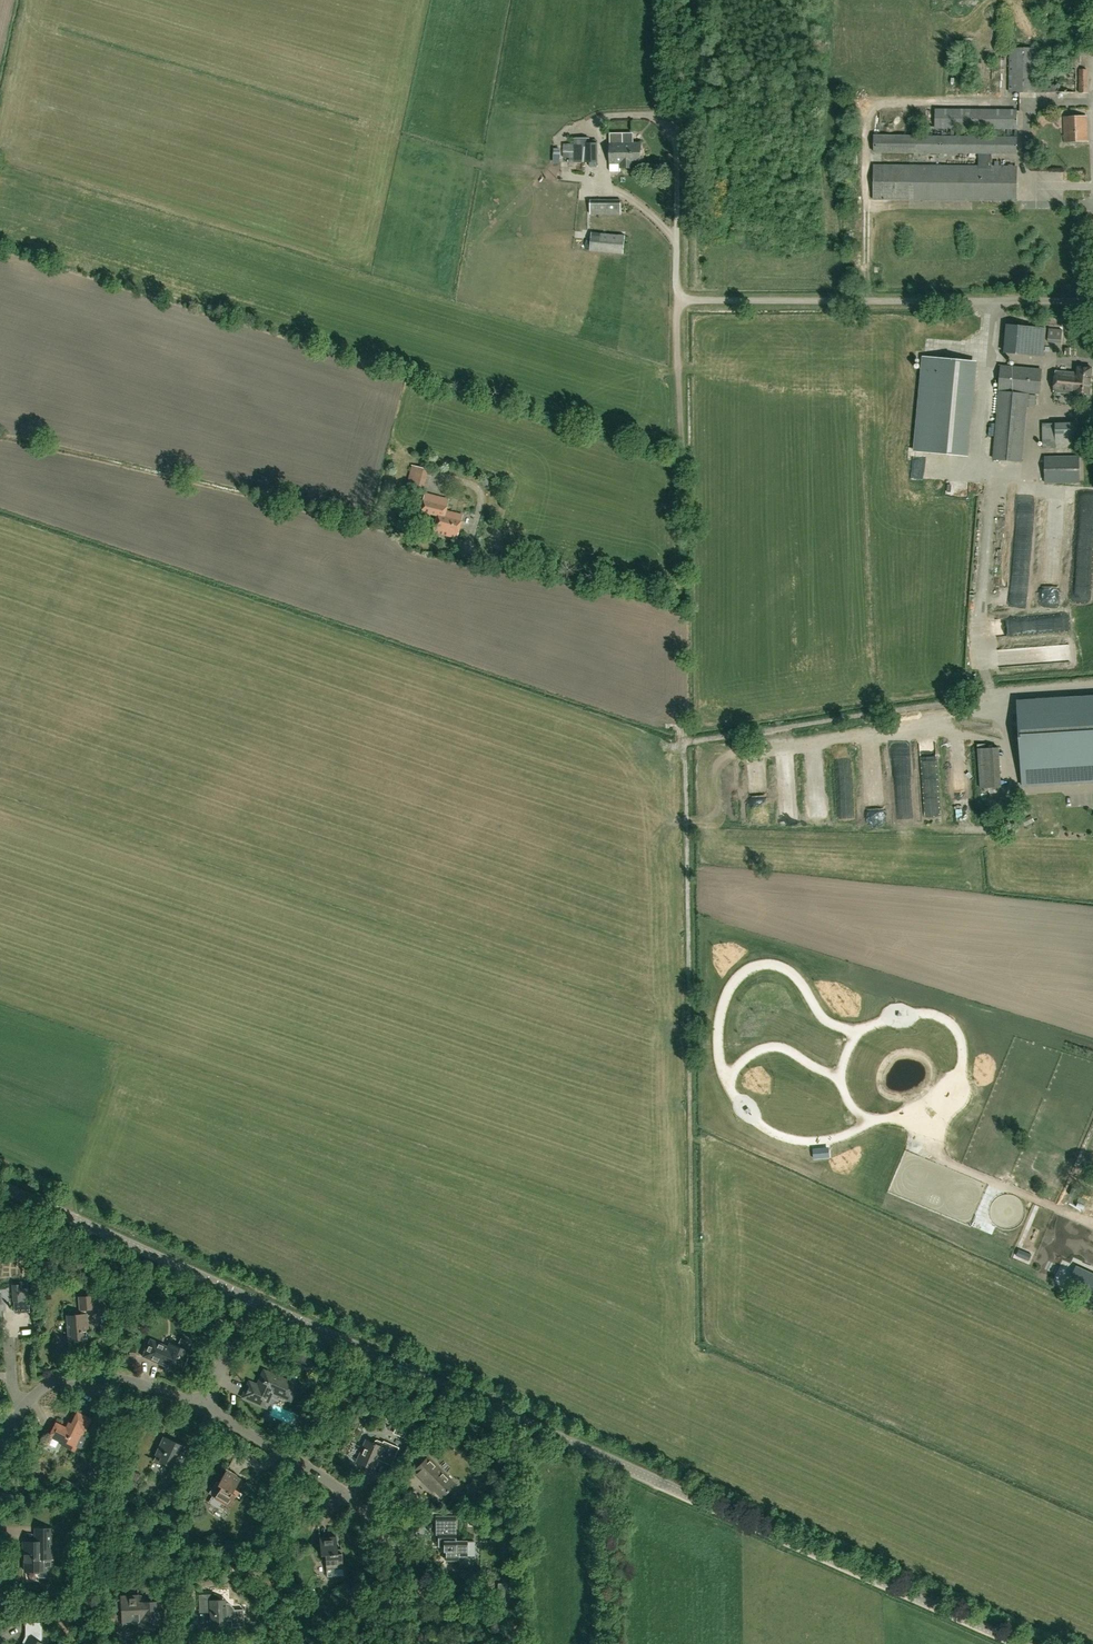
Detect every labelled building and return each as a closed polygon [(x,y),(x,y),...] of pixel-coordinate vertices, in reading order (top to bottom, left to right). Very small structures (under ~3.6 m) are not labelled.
[(1045,83),(1038,83),(1038,48),(1010,48),(1009,91),(1076,92),(1076,70),(1045,69),(1045,83)] [(1087,92),(1087,70),(1080,70),(1079,92),(1087,92)] [(927,109),(927,136),(874,136),(874,152),(979,153),(978,166),(939,166),(911,166),(874,165),(874,199),(1016,201),(1017,167),(1001,167),(1001,160),(992,160),(992,158),(992,153),(1017,153),(1017,110),(927,109)] [(1065,142),(1088,141),(1087,116),(1064,117),(1065,142)] [(633,143),(633,133),(623,133),(623,143),(610,143),(610,164),(620,164),(620,168),(634,168),(634,164),(642,163),(641,143),(633,143)] [(598,163),(598,143),(585,143),(574,143),(574,144),(565,144),(565,157),(570,157),(570,153),(575,153),(575,162),(586,163),(598,163)] [(621,214),(621,200),(591,200),(591,214),(621,214)] [(624,254),(626,236),(592,233),(591,250),(624,254)] [(1043,356),(1046,328),(1007,324),(1004,352),(1043,356)] [(1062,343),(1062,329),(1049,329),(1048,342),(1062,343)] [(960,455),(969,361),(924,357),(915,451),(960,455)] [(1040,393),(1042,370),(1001,366),(999,389),(993,458),(1022,461),(1027,406),(1036,406),(1037,395),(1028,394),(1028,392),(1040,393)] [(1090,398),(1092,368),(1078,366),(1078,372),(1056,371),(1054,392),(1076,394),(1076,396),(1090,398)] [(1078,448),(1077,423),(1055,423),(1042,423),(1042,448),(1056,448),(1078,448)] [(1045,483),(1080,482),(1079,456),(1044,457),(1045,483)] [(421,489),(426,469),(414,466),(409,486),(421,489)] [(462,515),(445,511),(448,499),(424,493),(419,514),(425,515),(426,513),(437,516),(433,532),(457,538),(462,515)] [(1034,538),(1034,521),(1024,521),(1024,538),(1034,538)] [(1017,702),(1022,786),(1092,781),(1092,697),(1017,702)] [(1025,826),(1034,821),(1032,815),(1022,820),(1025,826)] [(1016,1255),(1029,1261),(1032,1254),(1019,1249),(1016,1255)] [(1083,1269),(1074,1289),(1092,1298),(1092,1274),(1083,1269)] [(141,1274),(133,1273),(131,1281),(140,1282),(141,1274)] [(14,1301),(22,1300),(21,1284),(12,1284),(14,1301)] [(69,1340),(86,1339),(85,1325),(87,1325),(86,1310),(94,1309),(93,1296),(80,1297),(81,1315),(68,1315),(69,1340)] [(190,1351),(193,1344),(181,1339),(178,1346),(170,1343),(167,1350),(149,1342),(143,1356),(161,1364),(162,1361),(182,1370),(190,1352),(190,1351)] [(298,1350),(294,1359),(312,1367),(316,1358),(298,1350)] [(290,1399),(297,1385),(264,1371),(256,1389),(248,1386),(243,1397),(266,1407),(272,1392),(290,1399)] [(85,1428),(90,1419),(78,1413),(69,1430),(57,1424),(52,1435),(64,1441),(62,1444),(73,1449),(84,1428),(85,1428)] [(403,1437),(407,1427),(398,1423),(393,1433),(403,1437)] [(460,1429),(457,1435),(464,1438),(467,1431),(460,1429)] [(174,1482),(182,1464),(186,1454),(179,1450),(181,1444),(164,1437),(154,1459),(171,1467),(165,1478),(174,1482)] [(383,1442),(377,1439),(375,1440),(374,1443),(367,1440),(357,1461),(373,1469),(378,1459),(391,1465),(399,1447),(384,1440),(383,1442)] [(443,1475),(437,1468),(438,1467),(426,1455),(432,1449),(427,1444),(411,1460),(428,1477),(423,1482),(429,1488),(431,1486),(442,1497),(455,1483),(445,1473),(443,1475)] [(89,1476),(91,1471),(84,1467),(81,1472),(89,1476)] [(239,1497),(242,1492),(235,1488),(241,1477),(227,1469),(217,1484),(221,1487),(215,1497),(229,1506),(236,1495),(239,1497)] [(67,1489),(70,1482),(64,1479),(60,1485),(67,1489)] [(176,1500),(173,1487),(167,1488),(169,1501),(176,1500)] [(467,1541),(456,1541),(456,1516),(436,1516),(436,1535),(438,1535),(438,1547),(446,1547),(446,1561),(459,1560),(459,1556),(467,1556),(474,1556),(474,1541),(467,1541)] [(51,1558),(51,1528),(35,1528),(35,1541),(23,1542),(23,1552),(25,1552),(25,1570),(43,1570),(42,1558),(51,1558)] [(337,1548),(336,1536),(319,1537),(321,1555),(325,1555),(327,1577),(344,1576),(342,1548),(337,1548)] [(226,1612),(226,1603),(215,1593),(199,1594),(199,1610),(210,1609),(211,1623),(227,1622),(227,1618),(231,1617),(232,1627),(244,1626),(243,1609),(234,1609),(234,1612),(226,1612)] [(162,1626),(162,1617),(161,1601),(146,1602),(146,1599),(141,1595),(138,1595),(121,1596),(122,1624),(139,1623),(139,1627),(156,1626),(162,1626)] [(114,1621),(117,1616),(111,1613),(108,1618),(114,1621)] [(293,1617),(294,1639),(302,1638),(301,1616),(293,1617)] [(40,1642),(41,1638),(42,1623),(26,1623),(26,1636),(24,1640),(26,1641),(25,1643),(44,1643),(40,1642)]
